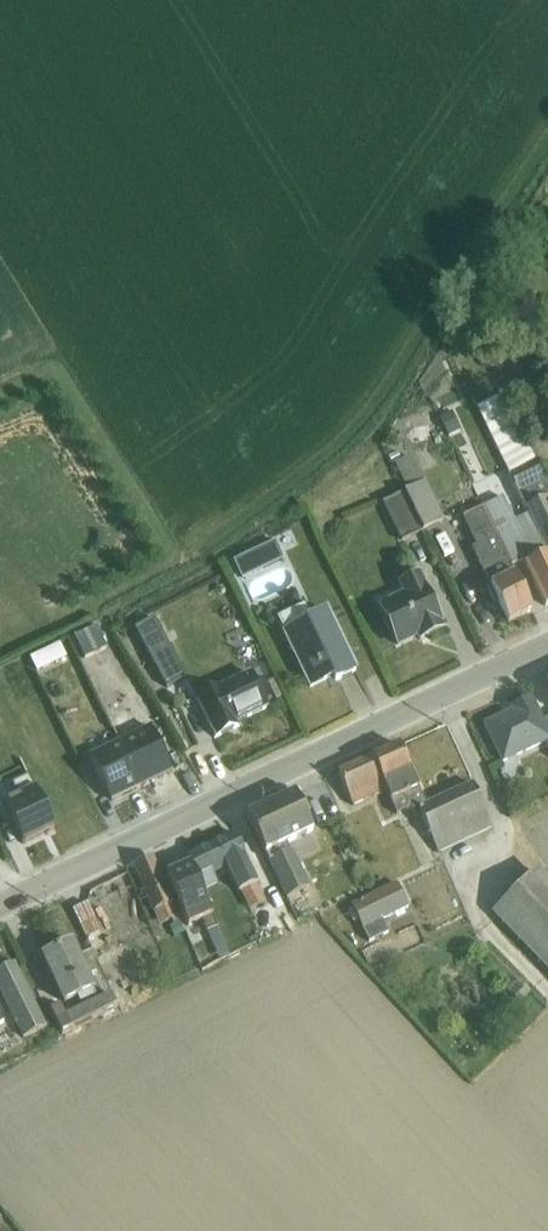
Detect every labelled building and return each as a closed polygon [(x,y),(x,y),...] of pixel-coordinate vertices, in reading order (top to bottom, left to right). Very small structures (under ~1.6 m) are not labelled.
[(456,432),(450,408),(400,421),(406,445),(456,432)] [(520,475),(522,493),(543,490),(541,473),(520,475)] [(409,478),(376,496),(399,536),(431,517),(409,478)] [(541,547),(528,516),(515,521),(506,498),(461,517),(485,574),(508,564),(507,562),(541,547)] [(547,534),(547,502),(535,508),(547,534)] [(443,555),(453,549),(443,530),(433,536),(443,555)] [(235,560),(244,579),(283,561),(275,541),(235,560)] [(547,611),(547,565),(529,575),(547,611)] [(492,595),(509,630),(535,617),(518,582),(492,595)] [(405,589),(376,604),(397,643),(426,628),(405,589)] [(316,609),(282,628),(316,691),(350,672),(316,609)] [(61,644),(30,658),(37,675),(69,661),(61,644)] [(170,666),(146,680),(163,710),(188,696),(170,666)] [(215,675),(195,683),(211,725),(257,708),(243,672),(218,682),(215,675)] [(531,709),(493,727),(510,763),(547,745),(531,709)] [(97,754),(106,777),(123,770),(114,747),(97,754)] [(403,751),(344,780),(357,806),(382,794),(395,820),(429,804),(403,751)] [(85,762),(105,808),(143,791),(132,767),(105,779),(95,757),(85,762)] [(17,845),(59,833),(47,790),(5,801),(17,845)] [(476,790),(426,814),(442,848),(492,824),(476,790)] [(302,801),(257,822),(296,903),(317,894),(292,842),(316,830),(302,801)] [(194,849),(147,872),(167,913),(187,904),(177,883),(194,875),(201,889),(232,873),(240,890),(262,880),(244,840),(200,861),(194,849)] [(494,901),(547,965),(547,861),(545,858),(494,901)] [(401,873),(345,895),(359,931),(416,909),(401,873)] [(139,887),(101,905),(117,938),(130,931),(147,966),(172,954),(139,887)] [(225,925),(234,945),(263,932),(253,912),(225,925)] [(51,956),(82,1024),(122,1005),(112,983),(91,992),(71,947),(51,956)] [(25,971),(1,983),(26,1034),(50,1022),(25,971)]
